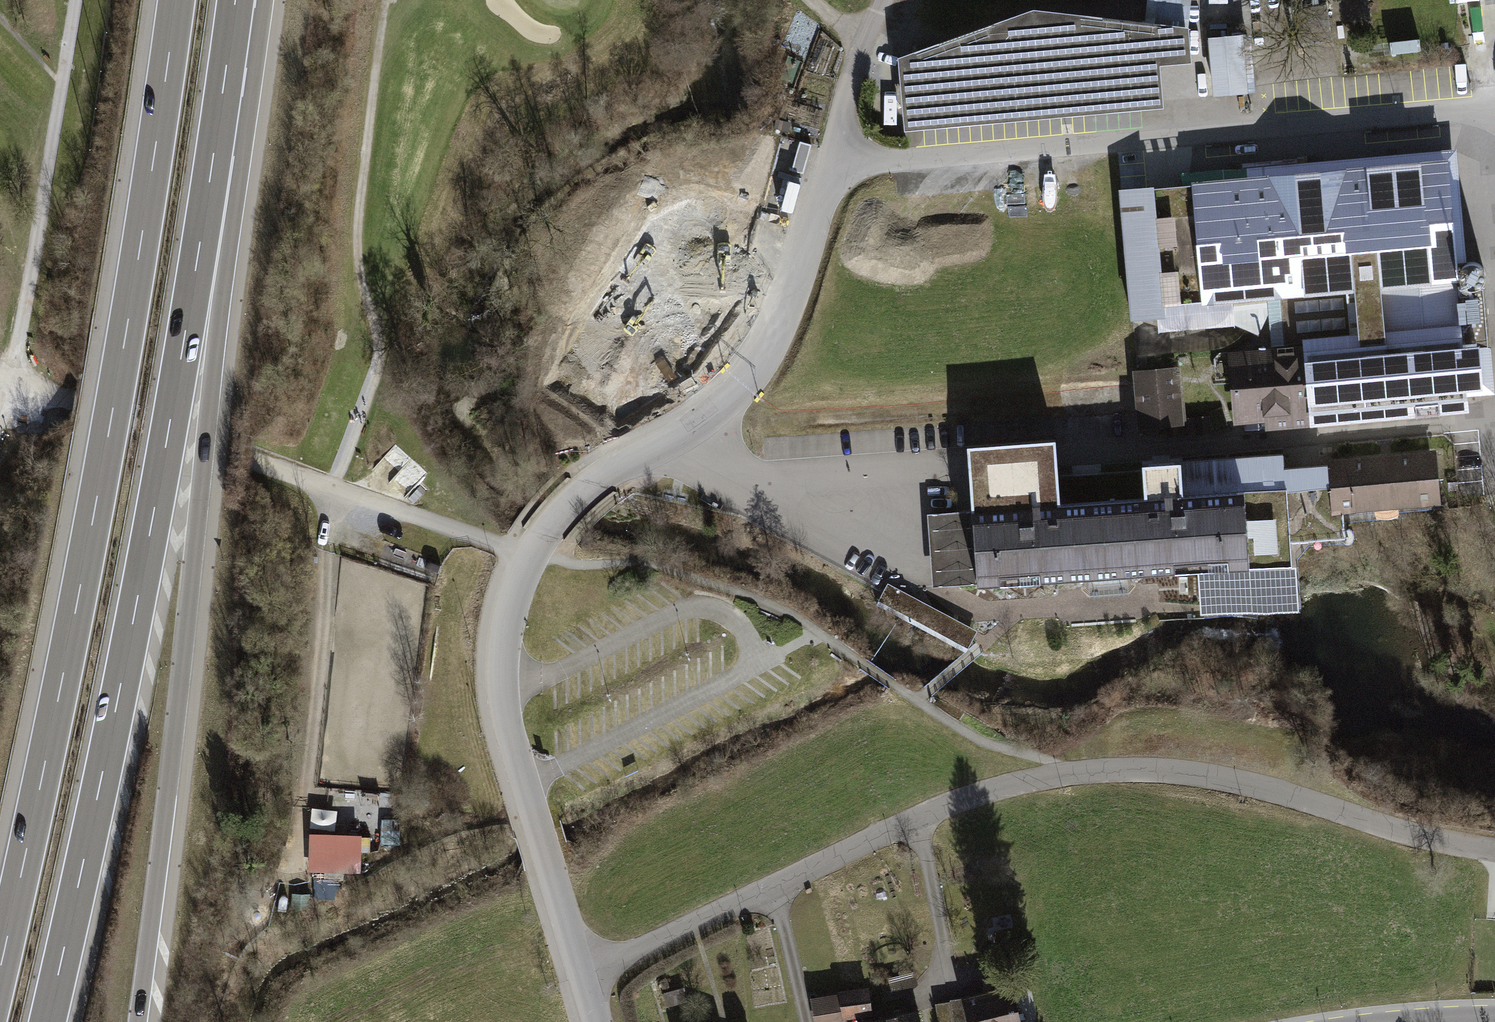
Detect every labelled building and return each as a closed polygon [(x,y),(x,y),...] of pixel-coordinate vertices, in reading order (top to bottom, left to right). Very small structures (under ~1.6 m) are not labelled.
[(893,57),(901,135),(1164,109),(1160,65),(1191,62),(1188,28),(1036,13),(893,57)] [(1209,28),(1212,88),(1252,86),(1248,26),(1209,28)] [(1313,180),(1126,198),(1138,319),(1198,313),(1278,306),(1282,346),(1229,351),(1236,423),(1306,416),(1304,403),(1335,400),(1484,386),(1482,365),(1473,270),(1452,272),(1445,199),(1443,168),(1313,180)] [(1182,369),(1132,372),(1135,425),(1185,421),(1182,369)] [(1329,484),(1327,463),(1284,466),(1283,453),(1166,462),(1142,464),(1145,499),(1060,506),(1059,489),(1055,440),(969,447),(973,509),(979,581),(979,584),(1056,578),(1196,567),(1199,609),(1299,601),(1295,557),(1292,557),(1286,488),(1329,484)] [(1327,463),(1329,484),(1331,512),(1441,504),(1436,449),(1423,450),(1387,453),(1337,457),(1327,457),(1327,463)] [(932,584),(979,581),(973,509),(927,513),(932,584)] [(977,629),(887,581),(878,599),(967,646),(977,629)] [(362,835),(311,833),(310,871),(361,873),(362,835)] [(1009,918),(991,922),(994,935),(1012,930),(1009,918)] [(909,973),(879,980),(884,1000),(914,993),(909,973)] [(961,997),(963,1004),(968,1021),(1024,1021),(1013,983),(961,997)] [(682,990),(664,996),(668,1010),(686,1004),(682,990)] [(809,1001),(813,1021),(844,1021),(843,1020),(865,1016),(860,991),(809,1001)] [(934,1006),(936,1021),(968,1021),(963,1004),(934,1006)] [(886,1021),(920,1021),(918,1014),(886,1021)]
